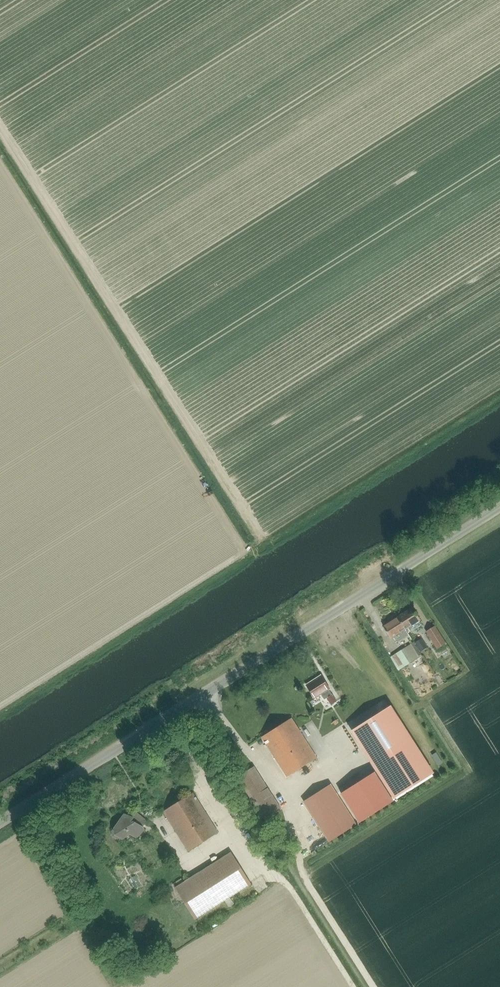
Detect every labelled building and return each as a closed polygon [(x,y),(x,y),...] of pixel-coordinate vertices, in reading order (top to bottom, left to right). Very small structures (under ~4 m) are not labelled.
[(398,617),(405,629),(420,619),(413,608),(398,617)] [(390,638),(405,629),(398,617),(383,627),(390,638)] [(446,643),(435,626),(426,632),(437,649),(446,643)] [(413,642),(399,651),(407,664),(421,655),(413,642)] [(337,701),(330,688),(322,675),(307,684),(315,697),(320,694),(324,700),(326,698),(331,705),(337,701)] [(396,798),(432,774),(389,707),(353,730),(396,798)] [(287,775),(316,757),(292,718),(262,736),(287,775)] [(352,808),(355,815),(355,814),(375,798),(383,795),(387,792),(379,772),(372,764),(356,771),(338,786),(344,793),(349,804),(352,808)] [(264,818),(281,808),(255,765),(237,776),(264,818)] [(329,841),(357,823),(331,783),(304,800),(329,841)] [(188,850),(218,831),(193,792),(164,810),(188,850)] [(142,825),(146,819),(137,812),(133,816),(125,813),(113,830),(113,835),(121,839),(131,832),(137,836),(144,828),(142,825)] [(195,919),(251,883),(231,851),(175,887),(195,919)]
